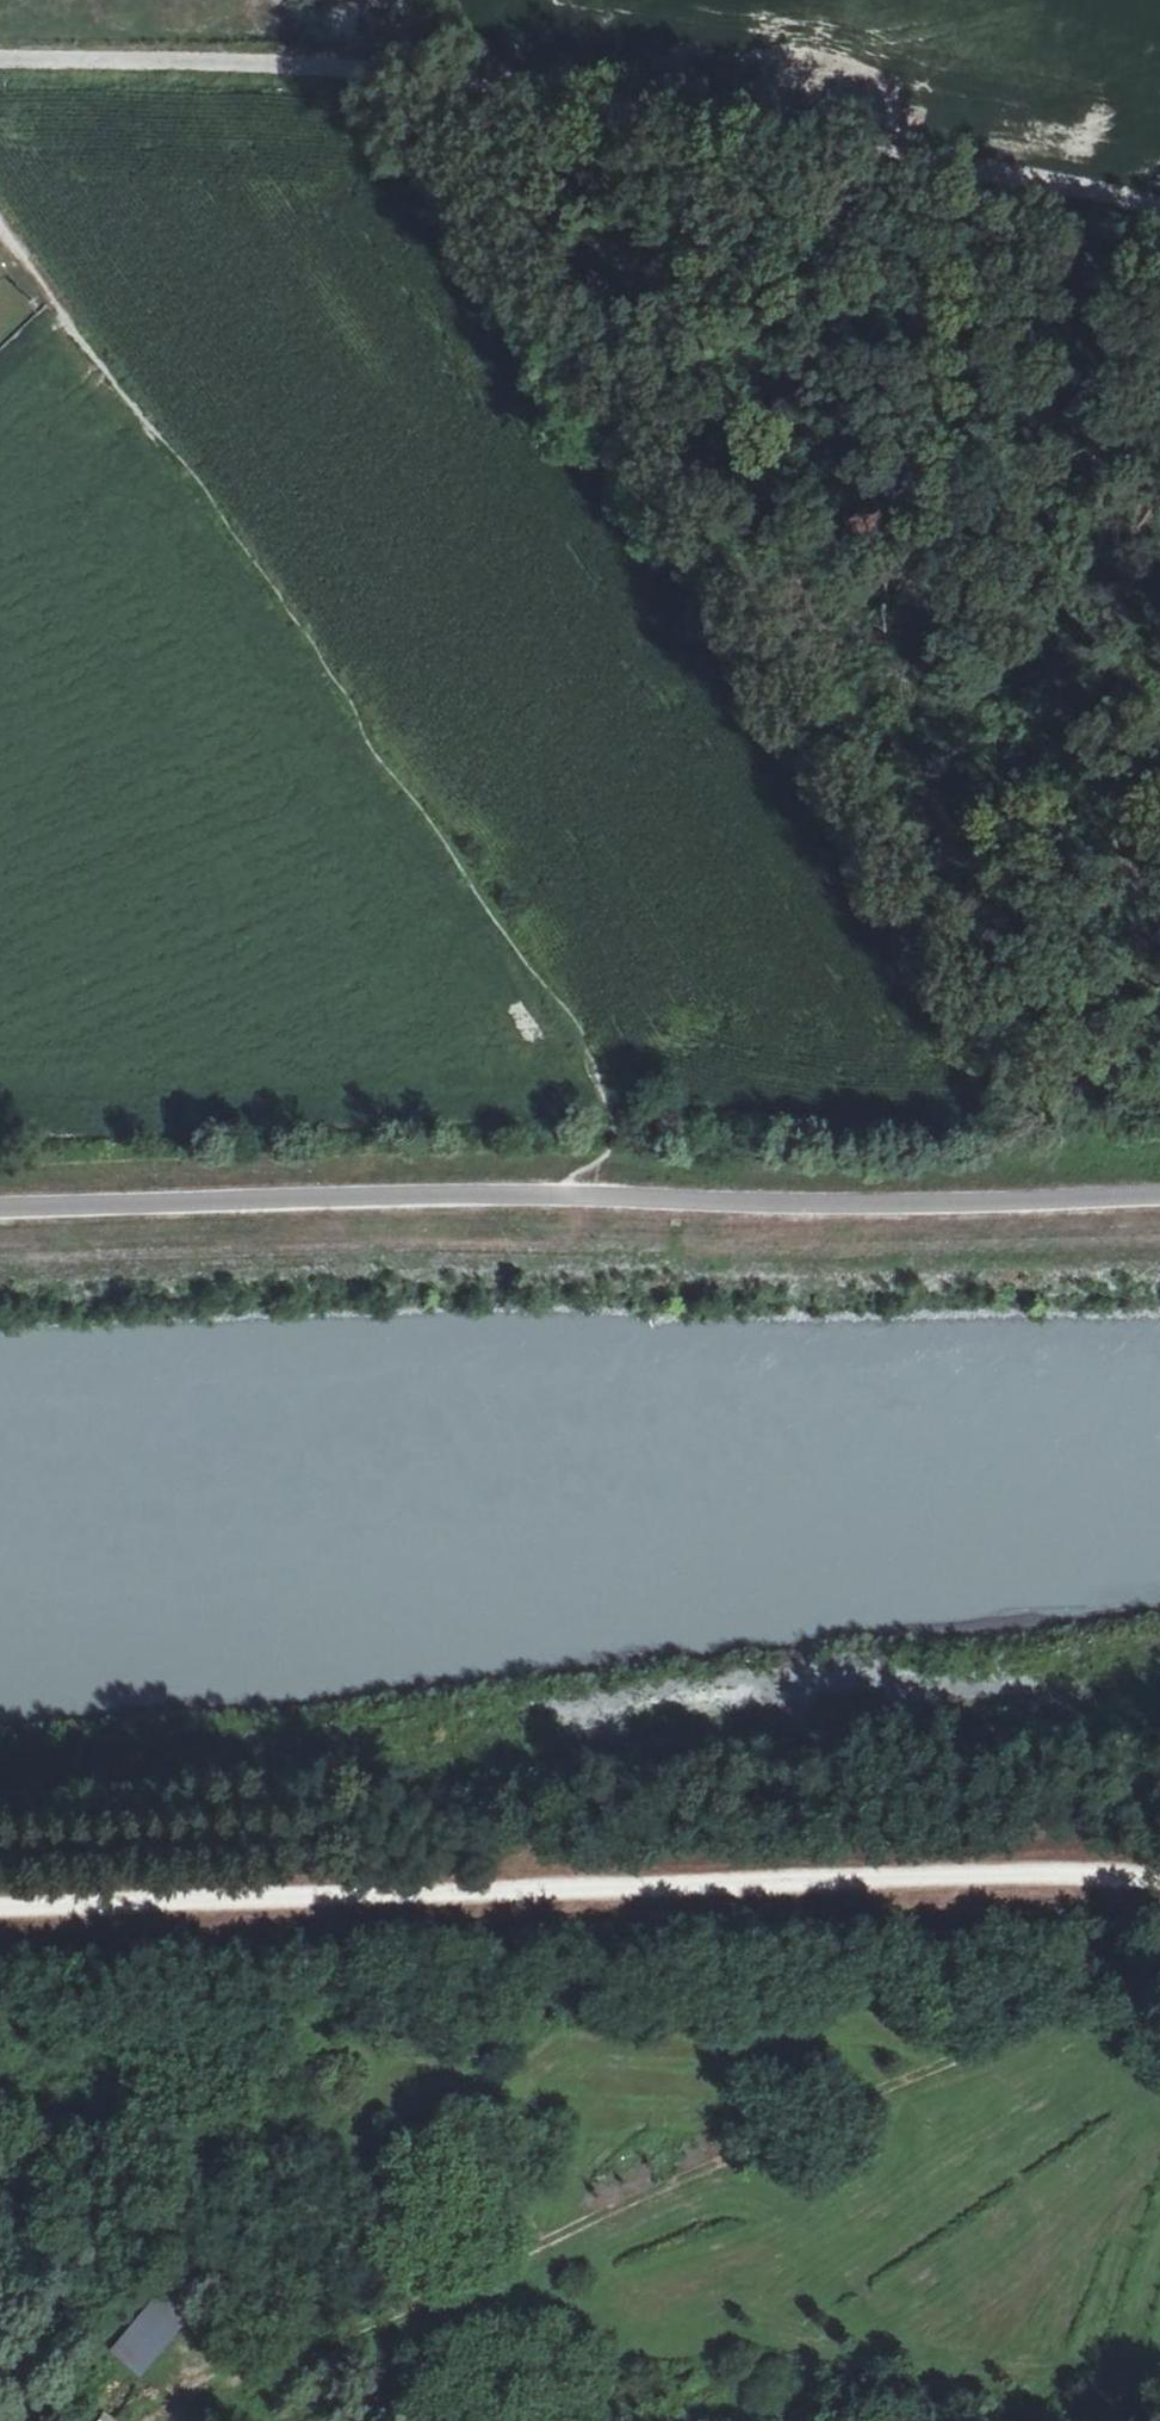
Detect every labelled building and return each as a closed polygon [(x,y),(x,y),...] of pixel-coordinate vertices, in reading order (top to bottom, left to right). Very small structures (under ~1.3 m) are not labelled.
[(197,2313),(168,2285),(110,2352),(139,2378),(197,2313)] [(104,2412),(98,2420),(119,2420),(104,2412)]
